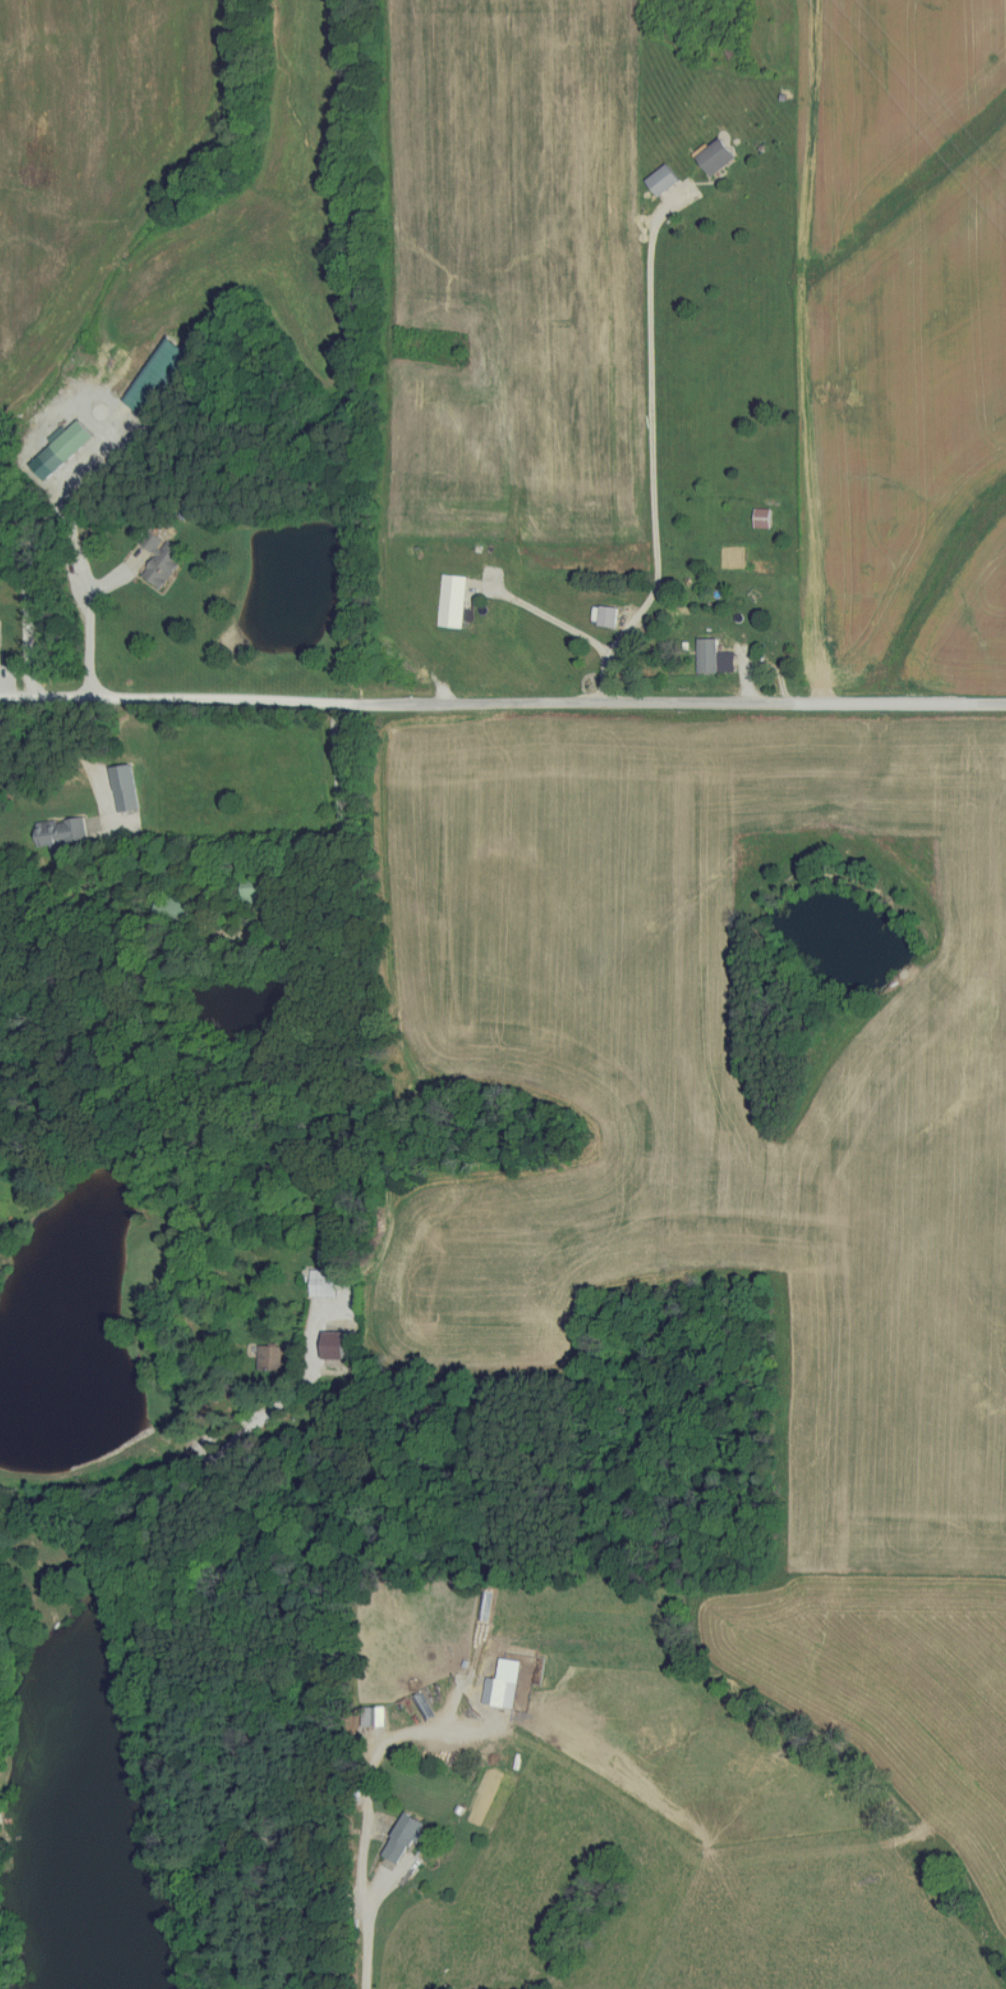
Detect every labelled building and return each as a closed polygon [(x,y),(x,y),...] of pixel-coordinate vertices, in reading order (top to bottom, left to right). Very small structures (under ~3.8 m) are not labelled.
[(710,175),(737,158),(724,137),(697,153),(710,175)] [(647,181),(661,197),(681,178),(667,162),(647,181)] [(46,480),(95,436),(80,419),(30,463),(46,480)] [(771,509),(756,509),(756,528),(771,528),(771,509)] [(186,554),(158,534),(147,548),(156,555),(142,575),(161,589),(186,554)] [(437,626),(462,628),(467,576),(442,573),(437,626)] [(614,629),(619,608),(601,604),(597,625),(614,629)] [(699,639),(699,673),(733,673),(733,652),(720,652),(720,639),(699,639)] [(116,790),(118,812),(139,810),(136,788),(116,790)] [(86,842),(84,818),(35,823),(37,847),(86,842)] [(243,887),(243,905),(268,905),(268,887),(243,887)] [(336,1270),(310,1270),(310,1297),(336,1297),(336,1270)] [(282,1345),(259,1345),(259,1370),(282,1370),(282,1345)] [(515,1707),(522,1660),(502,1656),(498,1677),(488,1676),(483,1702),(515,1707)] [(364,1707),(364,1725),(384,1725),(384,1707),(364,1707)] [(402,1863),(422,1820),(404,1811),(384,1855),(402,1863)]
